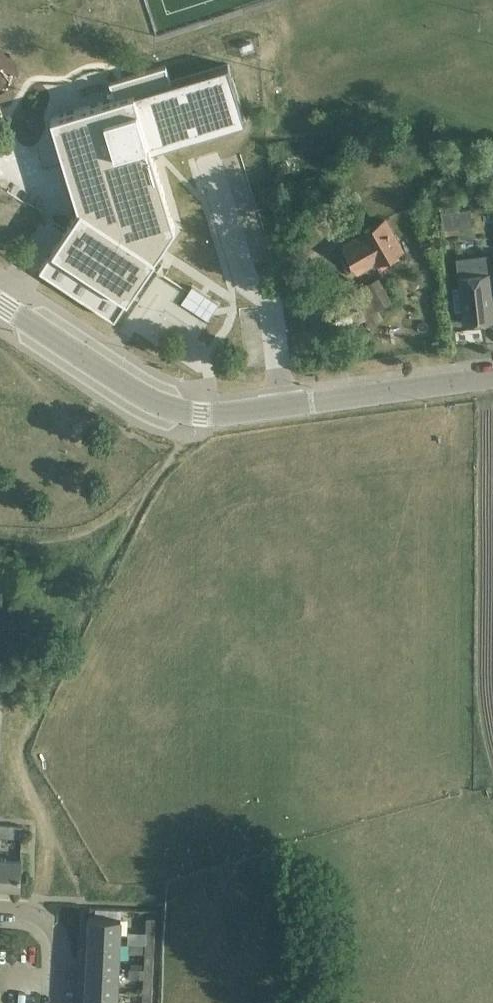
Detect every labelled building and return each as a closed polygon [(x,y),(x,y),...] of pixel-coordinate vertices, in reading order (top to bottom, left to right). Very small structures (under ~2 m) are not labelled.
[(79,209),(39,269),(115,318),(175,227),(152,149),(246,120),(229,63),(171,80),(166,64),(109,81),(114,97),(51,116),(79,209)] [(452,210),(442,211),(443,223),(453,222),(452,210)] [(364,232),(344,244),(359,270),(374,262),(375,263),(400,249),(383,220),(364,231),(364,232)] [(456,257),(463,323),(492,320),(492,302),(492,292),(492,253),(456,257)] [(379,277),(350,292),(369,329),(385,321),(378,309),(392,302),(379,277)] [(172,286),(140,341),(163,355),(195,300),(172,286)] [(336,333),(356,325),(350,313),(331,321),(336,333)] [(23,825),(0,825),(0,836),(2,836),(22,837),(23,825)] [(2,858),(0,858),(0,884),(20,885),(22,859),(2,858)] [(123,917),(109,916),(89,915),(88,941),(121,942),(123,917)] [(120,967),(121,942),(88,941),(87,965),(120,967)] [(144,968),(154,969),(155,944),(145,943),(145,944),(130,944),(129,952),(145,953),(144,968)] [(120,967),(87,965),(86,990),(119,992),(120,967)] [(119,992),(86,990),(85,1002),(118,1002),(119,992)] [(143,993),(143,1002),(152,1002),(152,993),(143,993)]
